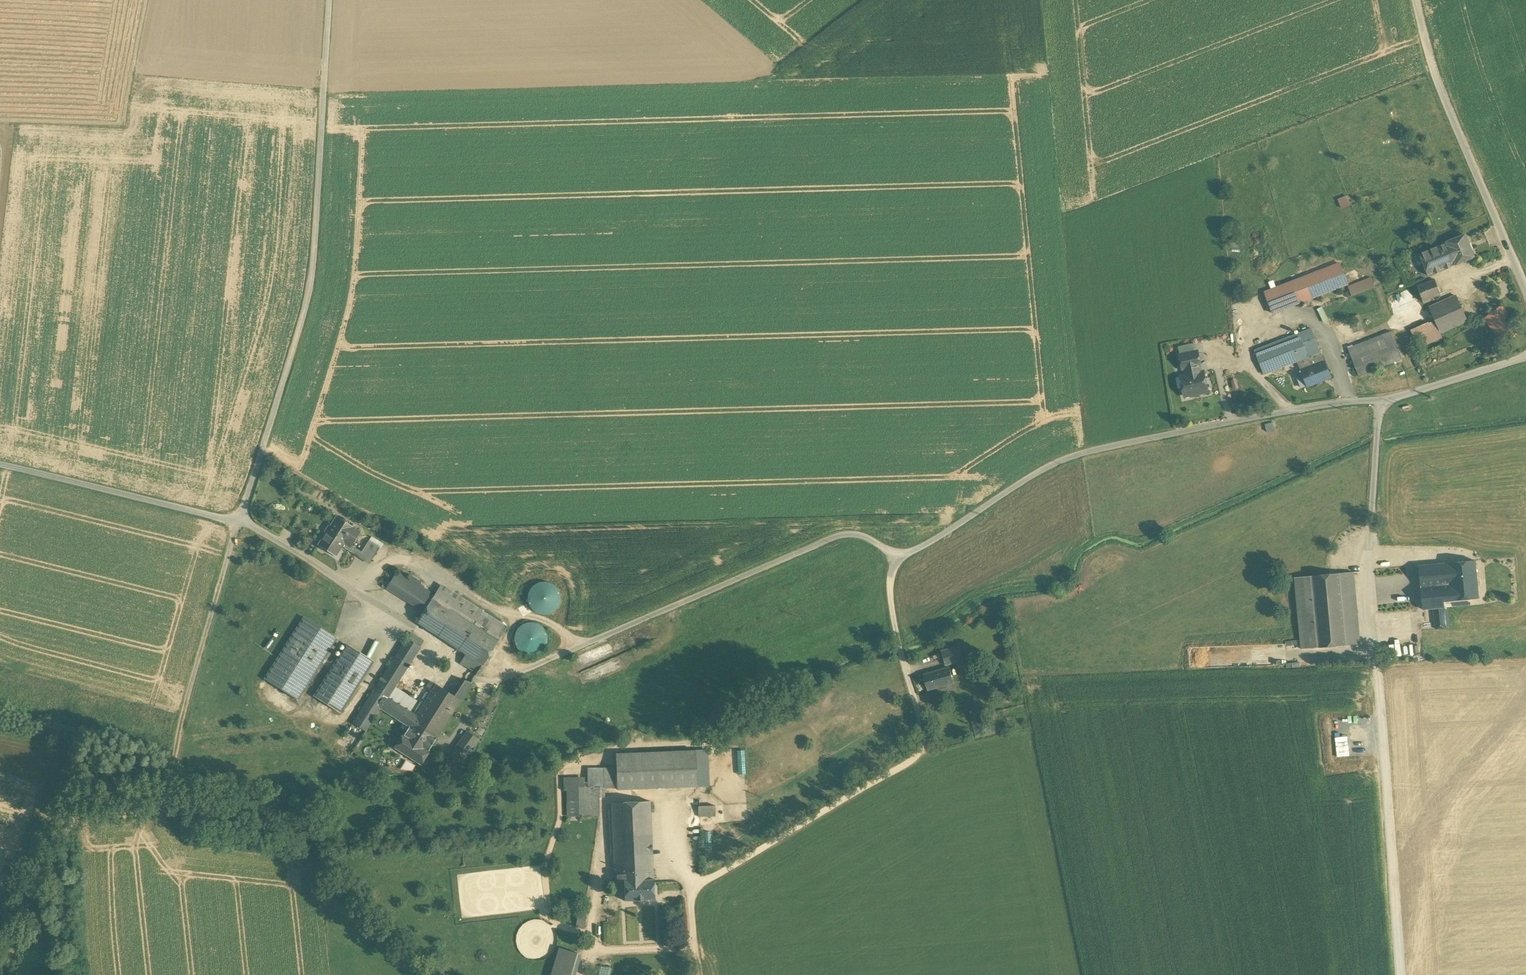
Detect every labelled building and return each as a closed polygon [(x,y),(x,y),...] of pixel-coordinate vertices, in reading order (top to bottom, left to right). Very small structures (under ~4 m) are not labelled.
[(1337,198),(1341,208),(1351,204),(1347,194),(1337,198)] [(1447,243),(1437,247),(1441,256),(1446,268),(1456,264),(1474,257),(1465,235),(1447,242),(1447,243)] [(1437,247),(1419,254),(1428,275),(1436,272),(1432,260),(1441,256),(1437,247)] [(1441,256),(1432,260),(1436,272),(1446,268),(1441,256)] [(1340,263),(1265,292),(1273,313),(1348,284),(1340,263)] [(1371,278),(1349,287),(1352,295),(1375,287),(1371,278)] [(1435,279),(1417,286),(1420,293),(1438,286),(1435,279)] [(1438,286),(1420,293),(1423,302),(1441,295),(1438,286)] [(1457,295),(1429,308),(1436,322),(1440,332),(1468,320),(1457,295)] [(1501,305),(1484,318),(1504,344),(1521,331),(1501,305)] [(1352,316),(1355,322),(1361,319),(1359,314),(1352,316)] [(1443,338),(1440,332),(1436,322),(1434,323),(1433,321),(1429,323),(1429,322),(1411,330),(1419,348),(1443,338)] [(1312,328),(1255,350),(1265,374),(1297,361),(1313,355),(1321,352),(1312,328)] [(1392,331),(1348,348),(1359,375),(1372,370),(1371,370),(1402,359),(1392,331)] [(1198,351),(1180,355),(1183,369),(1185,368),(1199,366),(1201,365),(1198,351)] [(1321,352),(1313,355),(1317,364),(1301,371),(1307,386),(1331,377),(1321,352)] [(1313,355),(1297,361),(1301,371),(1317,364),(1313,355)] [(1199,366),(1185,368),(1187,375),(1200,372),(1199,366)] [(1301,371),(1297,372),(1296,376),(1300,386),(1304,387),(1307,386),(1301,371)] [(1187,375),(1183,376),(1185,385),(1183,388),(1185,396),(1208,391),(1204,372),(1200,372),(1187,375)] [(1232,388),(1238,387),(1236,378),(1230,379),(1232,388)] [(337,517),(319,545),(335,555),(343,543),(350,548),(360,532),(337,517)] [(372,536),(368,541),(379,548),(382,543),(372,536)] [(379,548),(368,541),(360,554),(371,561),(379,548)] [(1476,561),(1441,564),(1444,601),(1479,598),(1476,561)] [(1441,564),(1420,566),(1423,609),(1434,609),(1444,608),(1444,601),(1441,564)] [(435,595),(397,571),(386,588),(424,611),(432,599),(435,595)] [(1353,572),(1340,573),(1340,580),(1354,578),(1353,572)] [(1340,573),(1296,577),(1302,649),(1346,645),(1345,636),(1342,593),(1340,580),(1340,573)] [(1354,578),(1340,580),(1342,593),(1355,592),(1354,578)] [(530,613),(557,610),(554,581),(526,584),(530,613)] [(507,626),(441,585),(435,595),(432,599),(498,641),(507,626)] [(1355,592),(1342,593),(1345,636),(1359,635),(1355,592)] [(432,599),(424,611),(417,623),(466,654),(483,665),(498,641),(432,599)] [(1444,608),(1434,609),(1435,629),(1446,628),(1444,608)] [(337,638),(304,617),(265,679),(297,700),(337,638)] [(546,645),(547,638),(546,632),(542,627),(537,623),(530,622),(524,624),(519,627),(515,633),(514,639),(516,645),(519,650),(525,654),(531,655),(537,654),(542,650),(546,645)] [(424,641),(411,632),(407,638),(420,647),(424,641)] [(1359,635),(1345,636),(1346,645),(1360,643),(1359,635)] [(420,647),(407,638),(401,647),(415,655),(420,647)] [(341,643),(334,654),(339,657),(346,646),(341,643)] [(373,661),(347,644),(346,646),(339,657),(315,696),(340,712),(373,661)] [(959,646),(942,651),(946,665),(963,660),(959,646)] [(401,647),(388,667),(402,675),(415,655),(401,647)] [(483,665),(466,654),(460,663),(477,674),(483,665)] [(388,667),(374,689),(384,695),(388,697),(395,687),(402,675),(388,667)] [(950,667),(924,675),(928,690),(954,683),(950,667)] [(416,716),(411,723),(436,738),(471,682),(462,679),(460,680),(451,694),(436,684),(432,690),(416,716)] [(436,684),(430,681),(426,687),(432,690),(436,684)] [(417,701),(395,687),(388,697),(410,712),(417,701)] [(374,689),(353,723),(366,731),(381,708),(377,706),(384,695),(374,689)] [(388,697),(384,695),(377,706),(381,708),(409,726),(411,723),(416,716),(410,712),(388,697)] [(999,731),(993,709),(979,712),(976,702),(968,704),(976,737),(999,731)] [(436,738),(411,723),(409,726),(404,734),(403,733),(394,747),(421,764),(430,750),(428,750),(436,738)] [(467,758),(482,738),(471,729),(456,750),(467,758)] [(696,750),(616,753),(616,768),(617,788),(617,789),(697,786),(696,750)] [(411,771),(414,764),(404,759),(401,766),(411,771)] [(604,787),(579,787),(580,799),(580,816),(599,815),(599,797),(604,797),(604,788),(617,788),(616,768),(604,768),(604,787)] [(588,777),(579,777),(579,787),(604,787),(604,768),(587,768),(588,777)] [(567,787),(579,787),(579,777),(564,778),(564,788),(567,787)] [(567,787),(568,800),(580,799),(579,787),(567,787)] [(580,816),(580,799),(568,800),(568,816),(580,816)] [(650,801),(612,802),(612,813),(608,814),(608,821),(612,821),(615,872),(653,870),(650,801)] [(714,805),(698,806),(698,817),(714,816),(714,805)] [(704,831),(705,850),(712,849),(711,830),(704,831)] [(653,870),(615,872),(615,881),(623,881),(623,882),(624,882),(625,900),(654,899),(653,870)] [(581,954),(559,947),(551,974),(575,974),(581,954)]
